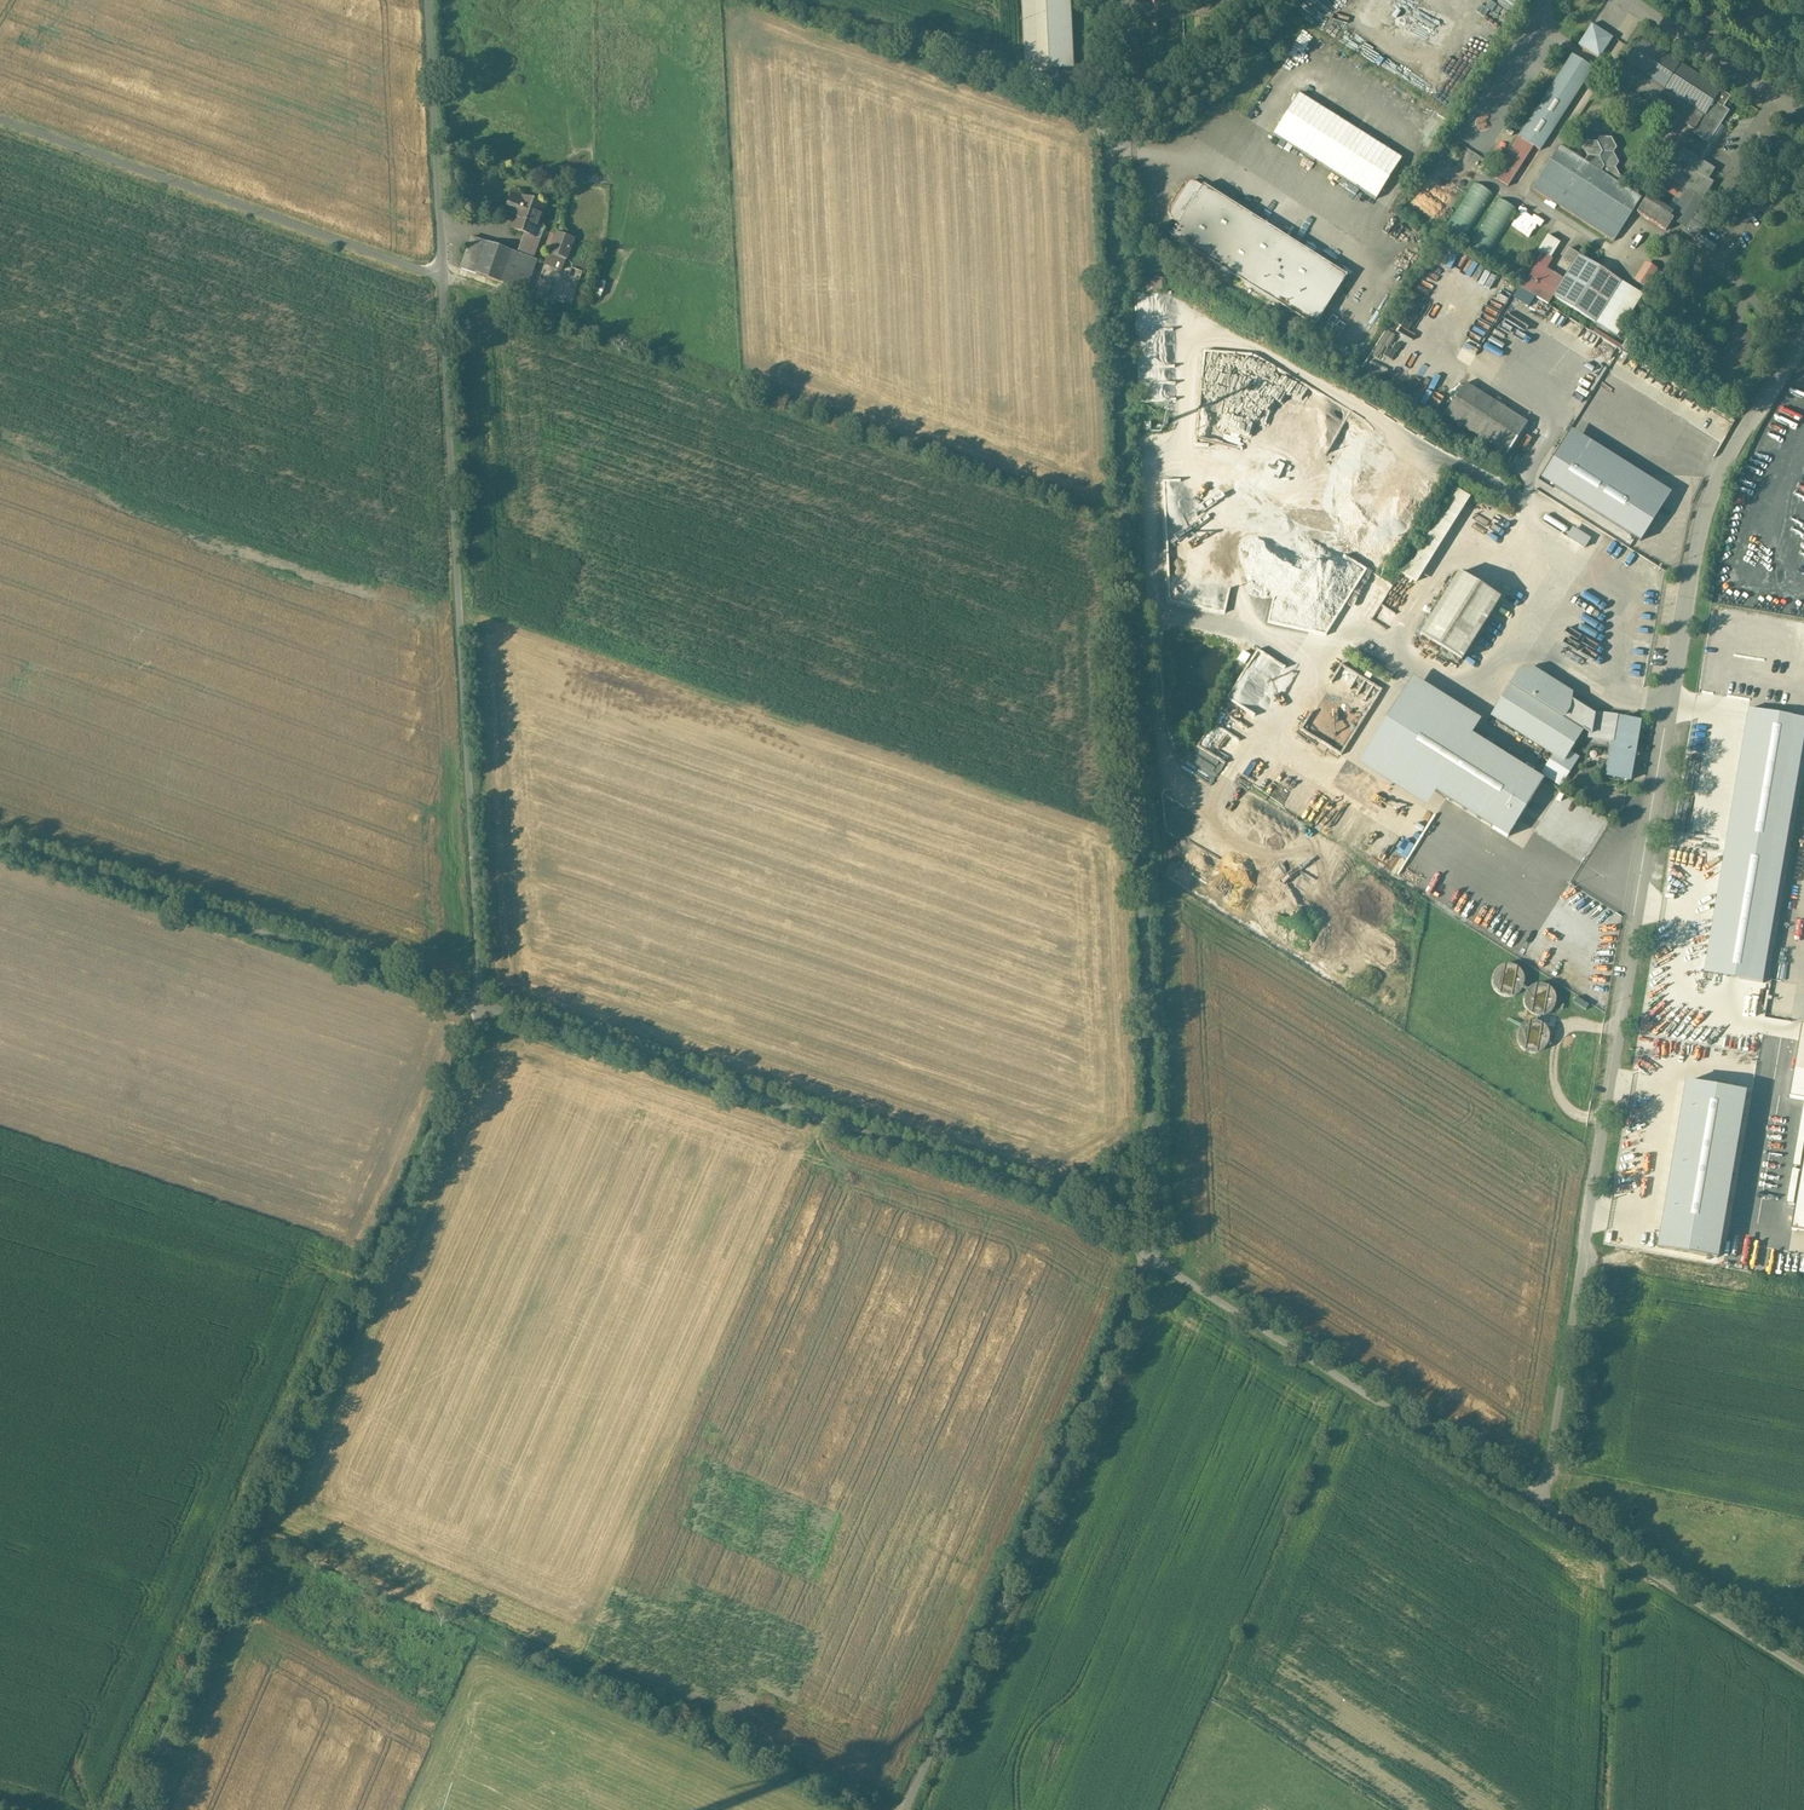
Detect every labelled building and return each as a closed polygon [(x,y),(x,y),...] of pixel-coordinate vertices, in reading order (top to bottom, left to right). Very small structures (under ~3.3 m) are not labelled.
[(1613,39),(1592,25),(1579,47),(1601,61),(1613,39)] [(1731,97),(1639,38),(1623,63),(1705,115),(1714,101),(1724,107),(1731,97)] [(1595,70),(1574,56),(1532,116),(1553,130),(1595,70)] [(1299,94),(1273,134),(1376,200),(1402,160),(1299,94)] [(1652,104),(1639,96),(1636,101),(1648,109),(1652,104)] [(1705,115),(1693,133),(1709,144),(1730,111),(1724,107),(1714,101),(1705,115)] [(1553,130),(1532,116),(1519,137),(1533,146),(1540,151),(1553,130)] [(1519,137),(1492,178),(1507,187),(1533,146),(1519,137)] [(1597,143),(1585,142),(1582,147),(1587,157),(1584,161),(1617,183),(1620,178),(1615,168),(1618,163),(1610,148),(1606,146),(1607,144),(1604,139),(1599,139),(1597,143)] [(1584,161),(1559,146),(1531,189),(1613,241),(1641,198),(1617,183),(1584,161)] [(1716,169),(1683,148),(1677,159),(1670,154),(1665,163),(1664,163),(1671,167),(1666,176),(1687,190),(1672,213),(1669,217),(1673,220),(1673,219),(1685,227),(1684,227),(1686,228),(1690,220),(1703,228),(1721,201),(1708,192),(1714,183),(1709,179),(1716,169)] [(1665,163),(1662,161),(1656,170),(1657,170),(1666,176),(1671,167),(1664,163),(1665,163)] [(1183,184),(1168,209),(1169,210),(1168,212),(1168,214),(1169,216),(1171,218),(1170,219),(1178,224),(1202,187),(1193,182),(1193,183),(1189,182),(1186,183),(1185,185),(1183,184)] [(1474,183),(1443,231),(1462,244),(1493,195),(1474,183)] [(1346,276),(1203,186),(1202,187),(1178,224),(1170,237),(1314,327),(1346,276)] [(545,205),(523,198),(522,199),(512,195),(507,209),(517,213),(511,229),(533,237),(534,237),(545,205)] [(1672,213),(1646,197),(1636,212),(1666,231),(1673,220),(1669,217),(1672,213)] [(1498,198),(1467,247),(1486,259),(1517,210),(1498,198)] [(1690,220),(1686,228),(1684,227),(1682,231),(1695,240),(1699,235),(1703,228),(1690,220)] [(573,239),(557,233),(550,252),(566,258),(573,239)] [(517,254),(512,252),(471,237),(460,269),(526,292),(537,261),(532,259),(537,244),(532,242),(533,237),(524,234),(517,254)] [(1717,246),(1699,235),(1695,240),(1695,241),(1713,253),(1717,246)] [(1579,255),(1568,248),(1561,259),(1572,266),(1579,255)] [(565,260),(547,254),(544,264),(562,270),(565,260)] [(1552,260),(1542,254),(1537,263),(1546,269),(1552,260)] [(1620,281),(1579,255),(1572,266),(1553,296),(1594,322),(1604,307),(1620,281)] [(1537,263),(1521,288),(1530,294),(1546,269),(1537,263)] [(1656,270),(1648,264),(1637,281),(1646,286),(1656,270)] [(1546,269),(1530,294),(1547,304),(1555,291),(1554,290),(1561,278),(1546,269)] [(1642,295),(1620,281),(1604,307),(1615,313),(1618,308),(1629,315),(1642,295)] [(1618,308),(1615,313),(1604,307),(1594,322),(1616,336),(1629,315),(1618,308)] [(1469,366),(1463,362),(1459,369),(1465,372),(1466,372),(1469,366)] [(1465,372),(1441,414),(1444,416),(1465,383),(1465,384),(1470,375),(1466,372),(1465,372)] [(1465,383),(1444,416),(1474,435),(1495,403),(1465,384),(1465,383)] [(1526,423),(1495,403),(1474,435),(1505,455),(1526,423)] [(1565,495),(1596,447),(1570,431),(1540,479),(1565,495)] [(1565,495),(1639,542),(1670,493),(1596,447),(1565,495)] [(1454,490),(1401,573),(1416,582),(1468,498),(1454,490)] [(1499,599),(1458,573),(1419,635),(1461,661),(1499,599)] [(1570,694),(1533,670),(1518,674),(1511,684),(1563,717),(1568,708),(1569,700),(1570,694)] [(1422,705),(1470,736),(1480,720),(1412,677),(1357,764),(1426,807),(1435,792),(1387,762),(1422,705)] [(1511,684),(1491,716),(1552,754),(1564,761),(1569,753),(1583,730),(1563,717),(1511,684)] [(1563,717),(1583,730),(1590,734),(1593,715),(1569,700),(1568,708),(1563,717)] [(1422,705),(1387,762),(1435,792),(1507,838),(1543,781),(1470,736),(1422,705)] [(1703,972),(1761,982),(1803,734),(1803,720),(1749,710),(1703,972)] [(1639,722),(1617,718),(1617,717),(1593,713),(1593,715),(1590,734),(1589,738),(1616,742),(1615,745),(1612,744),(1606,777),(1629,781),(1633,759),(1634,759),(1638,756),(1635,752),(1634,752),(1639,722)] [(1552,754),(1540,774),(1560,786),(1578,758),(1569,753),(1564,761),(1552,754)] [(1523,987),(1524,980),(1523,974),(1519,969),(1514,966),(1507,964),(1501,966),(1496,969),(1493,975),(1491,981),(1493,987),(1496,992),(1502,996),(1508,997),(1514,996),(1519,992),(1523,987)] [(1555,1006),(1556,1000),(1554,994),(1551,989),(1545,985),(1539,984),(1533,985),(1528,989),(1524,994),(1523,1001),(1525,1007),(1527,1010),(1528,1012),(1531,1015),(1536,1016),(1540,1017),(1546,1015),(1551,1012),(1555,1006)] [(1528,1012),(1527,1010),(1525,1023),(1526,1022),(1531,1021),(1535,1021),(1539,1022),(1540,1017),(1536,1016),(1531,1015),(1528,1012)] [(1548,1043),(1549,1037),(1548,1031),(1544,1025),(1539,1022),(1535,1021),(1531,1021),(1526,1022),(1525,1023),(1521,1026),(1518,1031),(1517,1037),(1518,1044),(1522,1049),(1527,1052),(1533,1053),(1539,1052),(1545,1048),(1548,1043)] [(1803,1024),(1791,1097),(1803,1100),(1803,1024)] [(1743,1093),(1685,1083),(1657,1246),(1715,1256),(1743,1093)] [(1793,1230),(1803,1232),(1803,1165),(1793,1230)]
